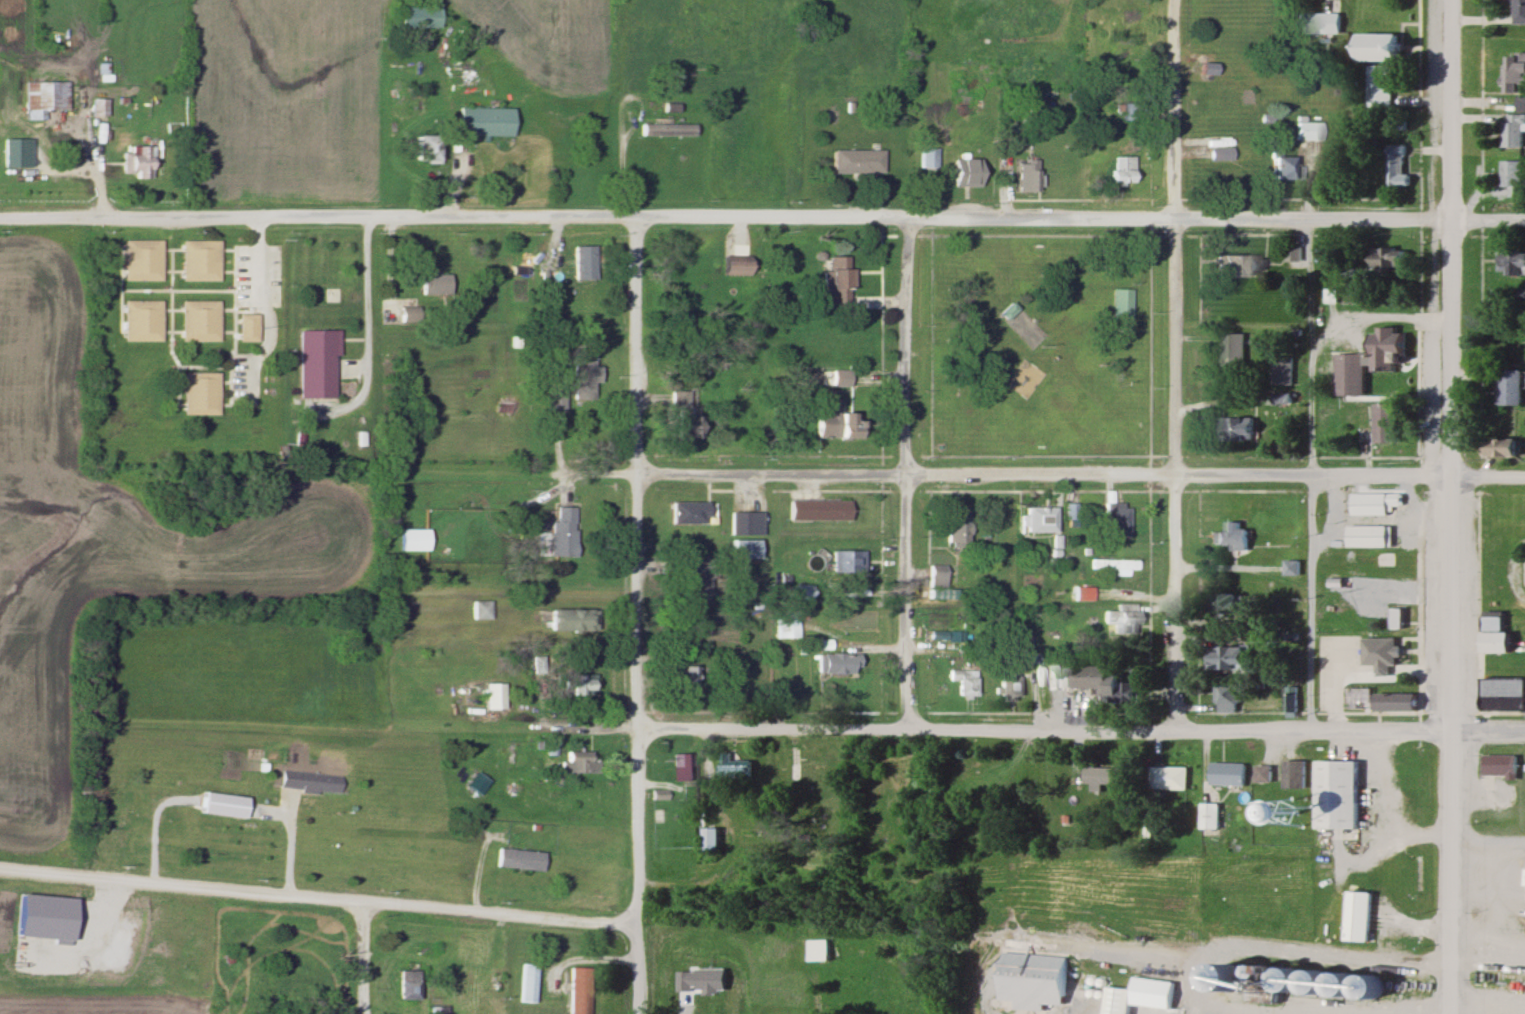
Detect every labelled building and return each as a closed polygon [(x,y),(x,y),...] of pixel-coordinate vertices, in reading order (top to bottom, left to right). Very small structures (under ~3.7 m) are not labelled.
[(1512,25),(1524,25),(1524,0),(1512,0),(1512,25)] [(439,27),(397,26),(398,6),(439,7),(439,27)] [(1342,34),(1342,13),(1297,13),(1297,34),(1342,34)] [(1402,62),(1402,34),(1358,34),(1358,62),(1402,62)] [(1524,113),(1524,54),(1509,54),(1509,94),(1517,94),(1517,113),(1524,113)] [(1217,62),(1202,62),(1202,83),(1217,83),(1217,62)] [(1394,66),(1368,66),(1368,108),(1394,108),(1394,66)] [(66,82),(24,82),(24,121),(36,121),(36,112),(66,112),(66,82)] [(953,116),(976,116),(976,99),(953,99),(953,116)] [(105,100),(90,100),(90,117),(105,117),(105,100)] [(1148,122),(1148,103),(1121,103),(1121,122),(1148,122)] [(510,136),(460,136),(460,108),(511,109),(510,136)] [(1524,148),(1524,115),(1508,115),(1508,148),(1524,148)] [(1303,123),(1303,118),(1294,118),(1294,141),(1320,141),(1320,123),(1303,123)] [(640,136),(640,124),(693,124),(693,136),(640,136)] [(417,159),(438,159),(438,136),(418,135),(417,159)] [(839,158),(839,136),(891,136),(891,158),(839,158)] [(2,168),(29,168),(29,140),(2,140),(2,168)] [(120,154),(120,175),(132,175),(132,179),(152,179),(152,142),(145,142),(145,147),(128,147),(128,154),(120,154)] [(1233,161),(1233,148),(1209,148),(1209,161),(1233,161)] [(1405,176),(1405,148),(1388,148),(1387,190),(1412,191),(1412,176),(1405,176)] [(936,169),(936,149),(919,149),(919,169),(936,169)] [(882,151),(831,151),(831,174),(882,174),(882,151)] [(1134,157),(1111,157),(1111,184),(1134,184),(1134,157)] [(981,187),(981,158),(953,158),(953,187),(981,187)] [(1275,180),(1300,180),(1300,158),(1275,158),(1275,180)] [(1016,193),(1037,193),(1037,160),(1016,160),(1016,193)] [(1523,161),(1501,161),(1501,187),(1508,187),(1508,197),(1523,197),(1523,161)] [(121,280),(121,240),(159,240),(159,280),(121,280)] [(180,280),(181,240),(219,240),(219,280),(180,280)] [(572,246),(593,246),(593,277),(572,277),(572,246)] [(1407,248),(1375,248),(1375,271),(1407,271),(1407,248)] [(1497,250),(1497,275),(1524,276),(1524,250),(1497,250)] [(516,253),(516,275),(530,275),(530,253),(516,253)] [(721,276),(751,276),(751,256),(721,256),(721,276)] [(823,306),(842,306),(842,290),(852,290),(853,256),(824,256),(823,306)] [(1263,278),(1263,256),(1216,256),(1216,278),(1263,278)] [(420,275),(420,295),(448,295),(448,275),(420,275)] [(1132,289),(1132,318),(1111,318),(1111,289),(1132,289)] [(1494,289),(1494,312),(1515,312),(1515,289),(1494,289)] [(122,340),(122,300),(161,300),(160,341),(122,340)] [(181,341),(181,300),(220,300),(220,341),(181,341)] [(257,342),(239,342),(239,313),(257,313),(257,342)] [(1407,363),(1407,333),(1397,333),(1397,327),(1371,327),(1372,371),(1391,371),(1391,363),(1407,363)] [(296,329),(336,329),(336,355),(331,355),(331,399),(296,399),(296,329)] [(1244,371),(1244,333),(1221,333),(1221,371),(1244,371)] [(1364,355),(1334,355),(1334,397),(1365,397),(1364,355)] [(1290,357),(1270,357),(1270,385),(1290,385),(1290,357)] [(597,384),(597,362),(571,362),(571,401),(591,401),(591,384),(597,384)] [(1522,407),(1522,370),(1496,370),(1496,407),(1522,407)] [(850,386),(850,371),(820,371),(820,386),(850,386)] [(219,415),(182,415),(182,373),(219,373),(219,415)] [(544,413),(562,413),(562,387),(544,387),(544,413)] [(670,392),(671,440),(699,440),(698,408),(689,408),(689,391),(670,392)] [(818,439),(862,440),(862,421),(851,421),(851,413),(840,413),(840,399),(827,399),(827,413),(818,413),(818,439)] [(1372,443),(1399,443),(1399,403),(1372,403),(1372,443)] [(1217,444),(1256,442),(1254,418),(1216,419),(1217,444)] [(1520,440),(1490,440),(1490,458),(1520,458),(1520,440)] [(1388,516),(1388,507),(1400,507),(1400,493),(1348,493),(1348,516),(1388,516)] [(443,512),(444,499),(434,498),(433,511),(443,512)] [(790,500),(848,501),(848,520),(790,520),(790,500)] [(1105,538),(1130,539),(1130,502),(1106,502),(1105,538)] [(671,523),(671,503),(707,503),(707,523),(671,523)] [(547,557),(574,557),(574,508),(554,508),(554,522),(547,522),(547,557)] [(1056,534),(1056,508),(1026,508),(1026,534),(1056,534)] [(730,512),(762,513),(762,534),(730,534),(730,512)] [(947,521),(968,521),(968,540),(960,540),(960,548),(947,547),(947,521)] [(1248,551),(1248,522),(1221,522),(1221,551),(1248,551)] [(1348,545),(1348,526),(1387,526),(1387,545),(1348,545)] [(730,539),(760,540),(759,558),(730,557),(730,539)] [(832,571),(833,550),(864,550),(863,572),(832,571)] [(711,604),(711,559),(688,559),(688,604),(711,604)] [(1129,576),(1129,571),(1138,571),(1138,560),(1090,560),(1090,570),(1113,570),(1113,576),(1129,576)] [(1285,574),(1285,560),(1300,560),(1300,574),(1285,574)] [(929,564),(945,564),(945,588),(929,588),(929,564)] [(1368,604),(1368,577),(1413,577),(1413,604),(1368,604)] [(812,600),(812,586),(795,586),(795,600),(812,600)] [(1246,595),(1215,595),(1215,620),(1246,620),(1246,595)] [(489,619),(471,619),(471,601),(489,602),(489,619)] [(1112,625),(1112,634),(1138,634),(1138,604),(1115,604),(1115,611),(1105,611),(1105,625),(1112,625)] [(1391,607),(1404,607),(1404,628),(1391,628),(1391,607)] [(595,631),(595,611),(565,611),(565,631),(595,631)] [(1479,611),(1500,611),(1500,632),(1509,632),(1509,653),(1479,653),(1479,611)] [(775,639),(797,639),(797,616),(775,616),(775,639)] [(1213,629),(1251,629),(1251,660),(1214,660),(1213,629)] [(1363,638),(1397,638),(1397,664),(1391,664),(1391,672),(1376,672),(1376,664),(1363,664),(1363,638)] [(1208,670),(1251,670),(1251,647),(1208,647),(1208,670)] [(859,674),(859,651),(823,651),(823,674),(859,674)] [(1102,689),(1102,703),(1140,703),(1140,680),(1116,680),(1116,666),(1080,667),(1080,689),(1102,689)] [(697,667),(665,667),(666,690),(697,689),(697,667)] [(957,681),(957,698),(977,698),(977,670),(947,670),(947,681),(957,681)] [(595,673),(569,673),(569,698),(595,698),(595,673)] [(999,700),(1020,700),(1020,673),(999,673),(999,700)] [(1480,677),(1522,678),(1522,711),(1480,710),(1480,677)] [(504,709),(485,709),(485,682),(504,682),(504,709)] [(1243,685),(1216,685),(1216,714),(1243,714),(1243,685)] [(1373,693),(1412,693),(1412,710),(1373,710),(1373,693)] [(598,763),(592,763),(592,752),(562,752),(562,774),(598,774),(598,763)] [(729,761),(729,754),(719,754),(719,779),(751,779),(751,761),(729,761)] [(688,755),(672,755),(672,783),(688,783),(688,755)] [(1483,755),(1483,778),(1516,779),(1516,756),(1483,755)] [(1319,759),(1359,759),(1359,828),(1319,828),(1319,759)] [(1285,760),(1306,760),(1306,788),(1285,788),(1285,760)] [(1124,784),(1102,784),(1102,791),(1089,791),(1089,784),(1084,784),(1084,761),(1095,761),(1095,767),(1124,767),(1124,784)] [(788,784),(792,784),(793,798),(814,797),(814,782),(827,782),(827,763),(788,763),(788,784)] [(1212,786),(1212,764),(1245,764),(1245,786),(1212,786)] [(1189,766),(1189,789),(1151,789),(1151,766),(1189,766)] [(1273,784),(1273,767),(1257,767),(1257,784),(1273,784)] [(279,785),(280,770),(340,777),(339,792),(317,789),(316,794),(300,792),(300,787),(279,785)] [(1219,829),(1219,811),(1204,811),(1204,829),(1219,829)] [(719,829),(705,829),(705,851),(719,851),(719,829)] [(496,867),(497,848),(542,852),(541,870),(496,867)] [(1369,941),(1344,939),(1348,891),(1373,893),(1369,941)] [(827,940),(806,940),(806,962),(827,962),(827,940)] [(1064,956),(1061,1004),(998,999),(1002,951),(1064,956)] [(534,1002),(519,1001),(521,964),(536,965),(534,1002)] [(589,968),(588,1013),(569,1013),(570,968),(589,968)] [(418,1001),(418,972),(399,972),(399,1001),(418,1001)] [(1132,989),(1130,1013),(1101,1013),(1104,986),(1132,989)]
